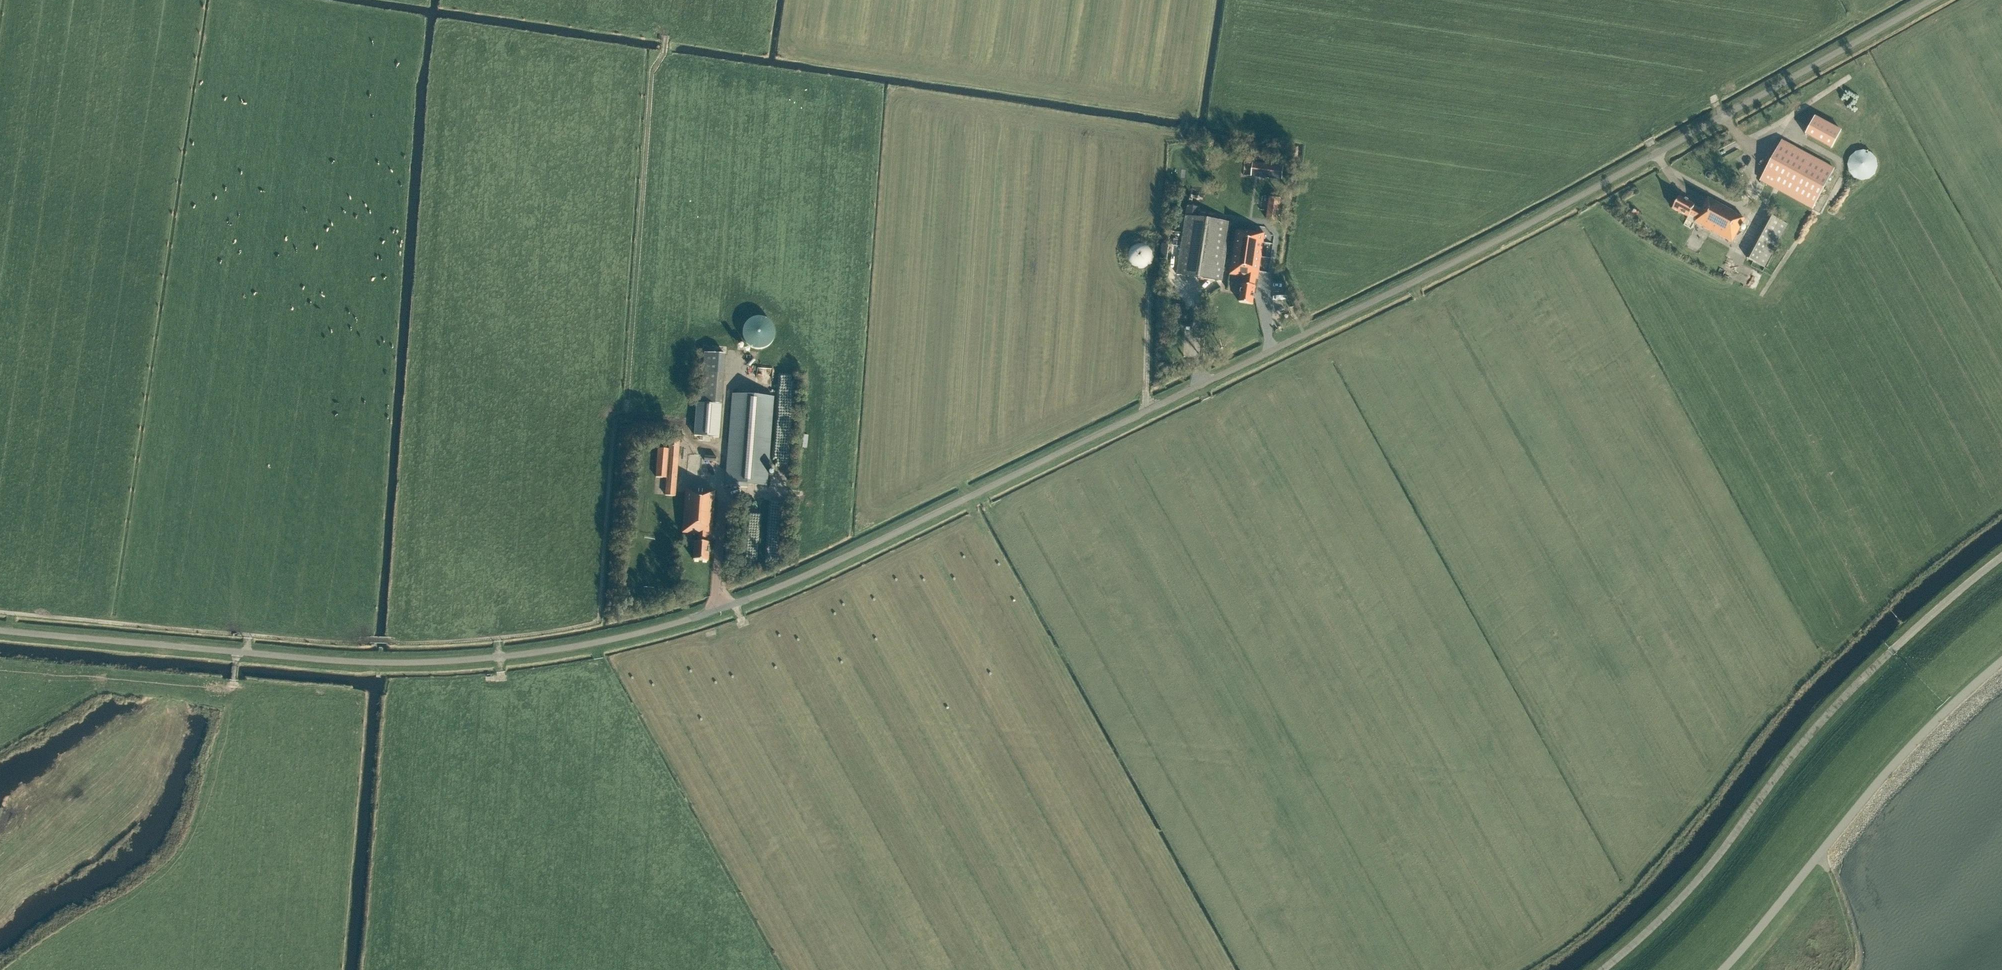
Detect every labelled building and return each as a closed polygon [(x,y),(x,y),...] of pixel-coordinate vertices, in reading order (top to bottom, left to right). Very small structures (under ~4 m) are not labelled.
[(1815,116),(1805,135),(1831,148),(1841,130),(1815,116)] [(1835,168),(1790,144),(1782,140),(1760,181),(1813,210),(1835,168)] [(1739,141),(1722,149),(1725,156),(1742,147),(1739,141)] [(1875,174),(1877,167),(1876,159),(1871,153),(1864,151),(1856,152),(1850,157),(1848,164),(1849,172),(1854,178),(1862,181),(1869,179),(1875,174)] [(1282,180),(1283,167),(1253,163),(1251,177),(1282,180)] [(1278,221),(1282,199),(1269,197),(1266,220),(1278,221)] [(1732,243),(1745,220),(1736,215),(1737,214),(1708,198),(1700,212),(1693,208),(1695,206),(1679,197),(1672,209),(1688,218),(1689,216),(1696,220),(1695,223),(1732,243)] [(1186,215),(1196,217),(1198,207),(1188,206),(1186,215)] [(1770,215),(1763,227),(1746,258),(1764,268),(1788,224),(1770,215)] [(1222,282),(1231,223),(1186,216),(1177,275),(1222,282)] [(1245,232),(1237,231),(1230,275),(1243,277),(1239,303),(1253,305),(1256,287),(1255,287),(1256,279),(1258,279),(1261,263),(1263,250),(1265,234),(1245,231),(1245,232)] [(1138,244),(1136,244),(1135,245),(1133,245),(1132,247),(1131,247),(1130,249),(1129,250),(1129,251),(1128,252),(1128,253),(1127,254),(1127,256),(1127,258),(1128,259),(1128,261),(1129,262),(1129,264),(1131,265),(1132,266),(1133,267),(1134,268),(1136,269),(1138,269),(1139,269),(1140,270),(1141,270),(1142,269),(1144,269),(1145,269),(1147,268),(1148,267),(1149,266),(1151,265),(1152,263),(1152,261),(1153,261),(1153,260),(1153,258),(1153,256),(1153,255),(1152,253),(1151,251),(1150,249),(1150,248),(1148,247),(1147,246),(1145,245),(1143,244),(1142,244),(1141,244),(1140,244),(1138,244)] [(746,332),(751,352),(774,346),(769,328),(766,329),(763,318),(748,322),(750,331),(746,332)] [(704,353),(700,403),(721,405),(725,355),(704,353)] [(768,486),(775,397),(732,393),(725,486),(748,488),(748,485),(768,486)] [(697,403),(694,436),(719,438),(721,405),(700,403),(697,403)] [(675,497),(679,441),(669,440),(669,450),(658,449),(656,478),(666,478),(665,496),(675,497)] [(695,534),(695,542),(694,542),(693,560),(708,561),(709,543),(706,543),(707,535),(710,535),(711,527),(712,527),(715,491),(686,489),(682,533),(695,534)]
